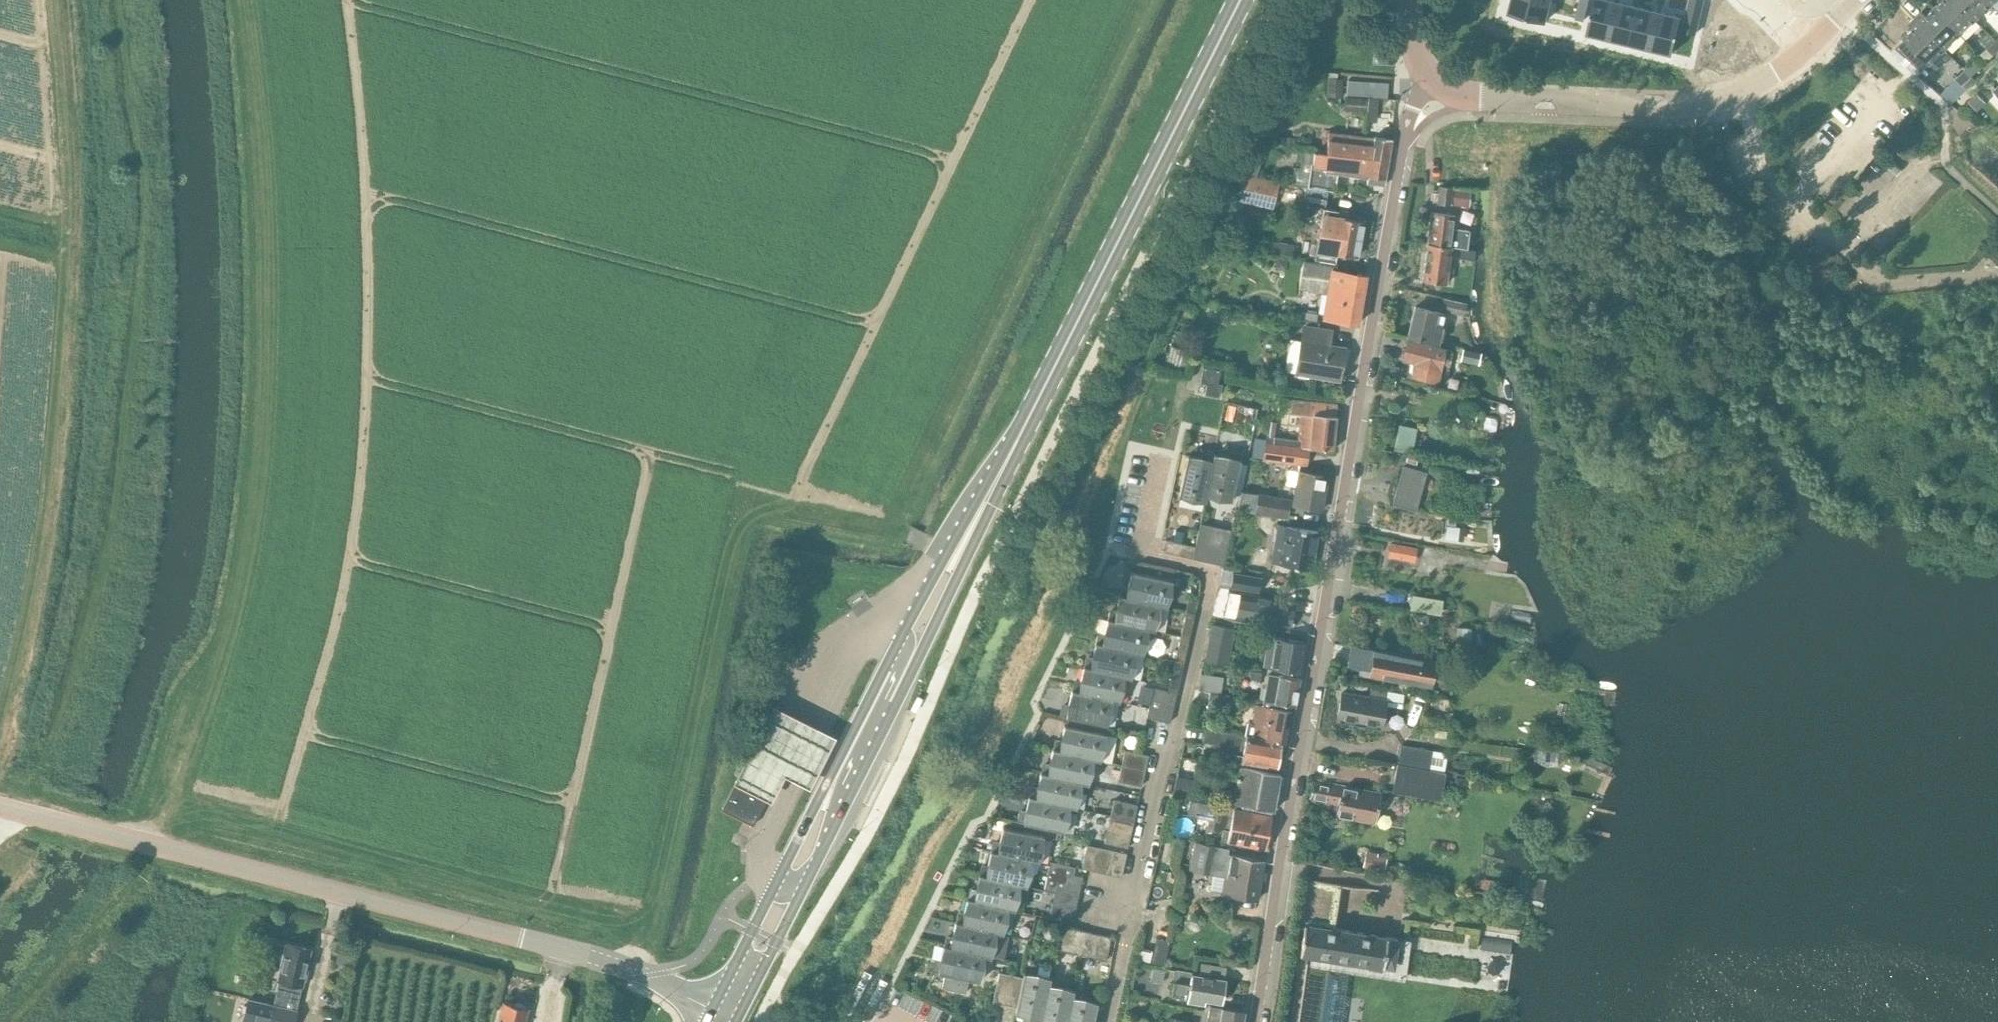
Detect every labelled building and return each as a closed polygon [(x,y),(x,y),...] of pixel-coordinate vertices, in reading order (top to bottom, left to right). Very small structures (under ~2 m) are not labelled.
[(1508,13),(1544,22),(1546,15),(1550,0),(1512,0),(1510,6),(1508,13)] [(1586,32),(1607,37),(1616,1),(1610,0),(1594,0),(1588,25),(1586,32)] [(1682,30),(1695,33),(1703,0),(1689,0),(1682,30)] [(1977,19),(1959,0),(1941,0),(1935,6),(1961,34),(1977,19)] [(1993,4),(1988,0),(1959,0),(1977,19),(1993,4)] [(1616,1),(1607,37),(1629,42),(1637,7),(1616,1)] [(1578,5),(1575,18),(1583,20),(1586,7),(1578,5)] [(1946,49),(1961,34),(1935,6),(1926,15),(1922,11),(1915,18),(1946,49)] [(1637,7),(1629,42),(1651,48),(1659,12),(1637,7)] [(1659,12),(1651,48),(1672,53),(1674,45),(1681,17),(1659,12)] [(1953,56),(1946,49),(1915,18),(1909,25),(1912,28),(1903,37),(1905,38),(1896,48),(1923,71),(1930,64),(1934,69),(1939,69),(1953,56)] [(1997,50),(1997,41),(1996,39),(1987,48),(1993,55),(1997,50)] [(1965,69),(1971,76),(1981,67),(1974,60),(1965,69)] [(1962,85),(1971,76),(1965,69),(1955,78),(1962,85)] [(1327,78),(1327,96),(1342,97),(1343,78),(1337,78),(1337,72),(1328,72),(1327,78)] [(1366,97),(1367,82),(1346,80),(1345,95),(1366,97)] [(1366,113),(1367,100),(1346,98),(1345,111),(1366,113)] [(1368,98),(1366,121),(1376,122),(1378,98),(1368,98)] [(1363,158),(1365,138),(1328,133),(1325,154),(1363,158)] [(1283,136),(1282,146),(1294,147),(1295,137),(1283,136)] [(1373,160),(1388,161),(1392,140),(1374,137),(1374,139),(1365,138),(1363,158),(1373,160)] [(1363,158),(1325,154),(1325,155),(1313,153),(1301,151),(1297,185),(1305,186),(1305,187),(1327,190),(1333,191),(1335,178),(1332,177),(1332,172),(1368,177),(1367,183),(1384,186),(1388,161),(1373,160),(1363,158)] [(1242,172),(1239,186),(1255,190),(1252,202),(1270,206),(1275,179),(1255,175),(1242,172)] [(1451,188),(1451,187),(1440,186),(1438,203),(1450,204),(1450,203),(1451,188)] [(1305,187),(1303,202),(1325,205),(1327,190),(1305,187)] [(1451,188),(1450,203),(1468,205),(1470,190),(1451,188)] [(1357,257),(1363,220),(1337,216),(1338,210),(1323,207),(1314,259),(1336,262),(1337,253),(1357,257)] [(1427,241),(1452,244),(1454,227),(1458,228),(1460,216),(1431,212),(1427,241)] [(1279,241),(1277,252),(1294,255),(1296,244),(1279,241)] [(1447,284),(1452,244),(1427,241),(1422,280),(1447,284)] [(1458,257),(1472,259),(1473,250),(1459,248),(1458,257)] [(1357,323),(1366,274),(1331,268),(1332,265),(1303,260),(1298,285),(1301,289),(1326,294),(1322,318),(1357,323)] [(1464,314),(1466,304),(1443,298),(1440,308),(1464,314)] [(1436,344),(1443,315),(1414,308),(1408,337),(1436,344)] [(1299,312),(1297,320),(1316,323),(1317,315),(1299,312)] [(1329,345),(1332,331),(1304,326),(1302,340),(1291,338),(1286,369),(1340,378),(1345,347),(1329,345)] [(1407,341),(1403,359),(1413,361),(1410,375),(1437,381),(1440,368),(1448,369),(1452,351),(1407,341)] [(1170,346),(1164,365),(1185,370),(1191,351),(1170,346)] [(1462,349),(1460,360),(1478,363),(1480,352),(1462,349)] [(1394,365),(1392,374),(1400,376),(1402,366),(1397,365),(1396,365),(1394,365)] [(1220,397),(1222,384),(1217,383),(1220,370),(1204,367),(1201,382),(1208,383),(1206,394),(1220,397)] [(1332,450),(1336,404),(1290,399),(1288,413),(1300,415),(1297,438),(1266,435),(1265,437),(1264,459),(1307,464),(1309,447),(1332,450)] [(1398,424),(1393,449),(1411,452),(1416,428),(1398,424)] [(1239,436),(1237,447),(1248,449),(1250,438),(1239,436)] [(1205,494),(1206,495),(1231,500),(1242,453),(1231,450),(1229,457),(1213,453),(1212,460),(1213,460),(1205,494)] [(1212,460),(1213,453),(1207,452),(1205,459),(1188,454),(1178,495),(1205,502),(1206,495),(1205,494),(1213,460),(1212,460)] [(1322,510),(1328,476),(1298,471),(1293,505),(1322,510)] [(1394,497),(1393,502),(1401,504),(1403,498),(1409,500),(1414,484),(1400,480),(1395,497),(1394,497)] [(1286,517),(1289,500),(1241,493),(1237,510),(1286,517)] [(1192,557),(1192,558),(1223,565),(1231,530),(1200,523),(1195,546),(1192,557)] [(1311,570),(1317,532),(1278,525),(1271,562),(1311,570)] [(1447,525),(1445,538),(1457,540),(1459,527),(1447,525)] [(1165,527),(1162,538),(1165,539),(1173,540),(1175,530),(1168,528),(1165,527)] [(1165,542),(1163,551),(1192,558),(1192,557),(1195,546),(1181,542),(1165,539),(1165,542)] [(1415,561),(1417,547),(1391,542),(1388,556),(1415,561)] [(1160,604),(1160,605),(1166,606),(1175,568),(1140,560),(1137,572),(1130,571),(1127,587),(1121,586),(1119,593),(1126,594),(1125,595),(1160,604)] [(1259,592),(1262,578),(1232,572),(1230,586),(1259,592)] [(1229,590),(1223,614),(1289,628),(1294,602),(1239,590),(1239,592),(1229,590)] [(1154,630),(1160,605),(1160,604),(1125,595),(1126,594),(1119,593),(1116,611),(1109,609),(1107,616),(1114,617),(1114,618),(1148,628),(1148,629),(1154,630)] [(1188,599),(1186,610),(1194,612),(1195,610),(1197,601),(1188,599)] [(1180,635),(1189,637),(1195,612),(1194,612),(1186,610),(1180,635)] [(1143,654),(1148,629),(1148,628),(1114,618),(1114,617),(1107,616),(1104,634),(1097,633),(1095,640),(1102,641),(1102,642),(1136,651),(1136,652),(1143,654)] [(1226,664),(1233,628),(1214,624),(1206,660),(1226,664)] [(1456,627),(1454,651),(1469,653),(1472,629),(1456,627)] [(1183,662),(1189,637),(1180,635),(1174,660),(1183,662)] [(1298,671),(1304,641),(1268,635),(1262,665),(1298,671)] [(1130,677),(1136,652),(1136,651),(1102,642),(1102,641),(1095,640),(1091,658),(1085,657),(1083,664),(1090,665),(1090,666),(1124,675),(1124,676),(1130,677)] [(1350,645),(1347,664),(1358,666),(1369,668),(1368,675),(1373,676),(1425,685),(1431,686),(1431,684),(1435,664),(1435,660),(1373,649),(1357,646),(1351,645),(1350,645)] [(1178,687),(1183,662),(1174,660),(1168,686),(1177,688),(1178,687)] [(1119,701),(1124,676),(1124,675),(1090,666),(1090,665),(1083,664),(1079,682),(1073,680),(1071,687),(1078,689),(1078,690),(1112,698),(1112,700),(1119,701)] [(1240,680),(1259,684),(1262,672),(1242,668),(1240,680)] [(1267,672),(1262,699),(1294,705),(1299,677),(1267,672)] [(1158,719),(1165,689),(1153,686),(1146,716),(1158,719)] [(1170,721),(1178,687),(1177,688),(1168,686),(1167,690),(1165,689),(1158,719),(1170,721)] [(1107,724),(1112,700),(1112,698),(1078,690),(1078,689),(1071,687),(1067,707),(1061,706),(1059,714),(1107,724)] [(1402,708),(1404,694),(1371,688),(1369,697),(1342,692),(1338,716),(1359,719),(1358,723),(1380,727),(1385,705),(1402,708)] [(1239,709),(1241,697),(1210,692),(1207,710),(1220,712),(1221,706),(1239,709)] [(1247,721),(1245,734),(1246,735),(1252,736),(1264,738),(1282,741),(1288,742),(1294,705),(1262,699),(1261,704),(1255,702),(1253,716),(1256,717),(1255,723),(1252,722),(1247,721)] [(772,706),(732,783),(771,803),(784,777),(795,782),(809,789),(835,738),(820,730),(772,706)] [(1136,722),(1134,731),(1143,733),(1145,723),(1136,722)] [(1093,758),(1093,759),(1100,760),(1105,733),(1064,724),(1060,741),(1054,739),(1052,746),(1059,747),(1059,748),(1093,758)] [(1205,729),(1203,740),(1219,743),(1218,745),(1243,750),(1242,754),(1236,753),(1234,761),(1242,763),(1243,761),(1277,767),(1282,743),(1282,741),(1264,738),(1252,736),(1246,735),(1245,734),(1205,728),(1205,729)] [(1400,750),(1398,762),(1428,768),(1429,767),(1432,750),(1412,746),(1401,744),(1400,750)] [(1088,784),(1093,759),(1093,758),(1059,748),(1059,747),(1052,746),(1049,764),(1042,763),(1041,770),(1047,771),(1047,772),(1081,781),(1081,782),(1088,784)] [(1121,764),(1145,769),(1148,754),(1125,749),(1121,764)] [(1190,798),(1199,760),(1181,755),(1172,794),(1190,798)] [(1398,762),(1393,790),(1440,799),(1443,787),(1446,771),(1445,771),(1428,768),(1398,762)] [(1141,785),(1145,769),(1121,764),(1118,780),(1141,785)] [(1227,799),(1226,806),(1267,814),(1268,809),(1273,810),(1280,775),(1280,774),(1239,766),(1239,768),(1233,800),(1227,799)] [(1081,782),(1081,781),(1047,772),(1047,771),(1041,770),(1037,788),(1030,787),(1029,793),(1035,795),(1035,796),(1070,804),(1069,806),(1076,807),(1081,782)] [(752,824),(769,792),(738,776),(722,808),(743,819),(752,824)] [(1455,777),(1452,789),(1464,792),(1467,779),(1455,777)] [(1375,822),(1381,793),(1312,781),(1309,799),(1327,802),(1325,813),(1375,822)] [(1064,831),(1069,806),(1070,804),(1035,796),(1035,795),(1029,793),(1025,813),(1018,812),(1016,821),(1064,831)] [(1110,814),(1134,819),(1137,804),(1113,799),(1110,814)] [(1189,799),(1186,815),(1202,818),(1220,821),(1221,814),(1231,816),(1229,829),(1223,828),(1221,839),(1266,848),(1271,817),(1272,815),(1267,814),(1226,806),(1205,802),(1189,799)] [(1109,817),(1107,828),(1123,832),(1130,834),(1133,822),(1109,817)] [(1031,860),(1031,861),(1037,862),(1043,835),(1003,827),(999,843),(993,841),(991,848),(997,850),(1031,860)] [(1127,847),(1130,834),(1107,828),(1104,842),(1127,847)] [(1256,900),(1264,859),(1228,852),(1229,847),(1195,841),(1189,869),(1212,873),(1209,891),(1256,900)] [(1095,870),(1101,847),(1086,844),(1081,867),(1095,870)] [(1108,873),(1113,849),(1101,847),(1095,870),(1108,873)] [(1031,861),(1031,860),(997,850),(991,848),(987,866),(981,865),(979,872),(986,873),(985,874),(1020,884),(1019,885),(1026,886),(1031,861)] [(1113,849),(1108,873),(1121,876),(1126,853),(1113,849)] [(1383,874),(1386,857),(1377,856),(1378,853),(1365,851),(1361,869),(1383,874)] [(1055,886),(1079,891),(1082,875),(1058,870),(1055,886)] [(1014,909),(1019,885),(1020,884),(985,874),(986,873),(979,872),(975,890),(969,889),(968,895),(974,897),(974,898),(1008,907),(1008,908),(1014,909)] [(1411,940),(1387,937),(1334,929),(1340,885),(1310,880),(1303,924),(1299,955),(1289,1021),(1319,1021),(1327,970),(1405,981),(1411,940)] [(1075,907),(1079,891),(1055,886),(1051,902),(1075,907)] [(1008,908),(1008,907),(974,898),(974,897),(968,895),(964,914),(957,912),(955,919),(962,921),(962,922),(996,931),(996,932),(1002,933),(1008,908)] [(1072,922),(1075,907),(1051,902),(1048,917),(1072,922)] [(996,932),(996,931),(962,922),(962,921),(955,919),(951,937),(946,936),(944,943),(950,944),(950,945),(984,954),(984,955),(990,957),(996,932)] [(1074,952),(1079,929),(1065,926),(1060,949),(1074,952)] [(1091,956),(1095,933),(1079,929),(1074,952),(1091,956)] [(1095,933),(1091,956),(1106,959),(1111,936),(1095,933)] [(1482,937),(1480,952),(1509,954),(1511,940),(1482,937)] [(1150,963),(1163,966),(1168,941),(1155,938),(1153,950),(1150,962),(1150,963)] [(275,943),(267,954),(269,964),(282,966),(278,982),(279,982),(274,1003),(272,1003),(268,1021),(294,1021),(297,1009),(296,1009),(301,987),(302,987),(311,949),(287,944),(287,947),(275,943)] [(979,980),(984,955),(984,954),(950,945),(950,944),(944,943),(938,972),(945,973),(942,987),(966,992),(969,978),(979,980)] [(1140,948),(1137,959),(1150,962),(1153,950),(1140,948)] [(338,950),(336,962),(350,964),(352,953),(338,950)] [(1173,981),(1171,994),(1187,997),(1186,1000),(1204,1003),(1205,998),(1221,1001),(1225,979),(1224,979),(1224,978),(1226,966),(1201,961),(1199,974),(1191,973),(1175,970),(1173,980),(1173,981)] [(1022,976),(998,971),(992,1001),(1015,1006),(1022,976)] [(1049,984),(1050,977),(1023,971),(1022,976),(1015,1006),(1016,1006),(1014,1012),(1033,1016),(1031,1021),(1039,1021),(1049,984)] [(1049,984),(1039,1021),(1065,1021),(1072,996),(1074,989),(1049,984)] [(1072,996),(1065,1021),(1093,1021),(1097,1001),(1072,996)] [(529,1007),(504,1001),(498,1021),(525,1021),(529,1007)] [(1244,1011),(1220,1006),(1220,1007),(1209,1005),(1206,1021),(1242,1021),(1244,1011)]
